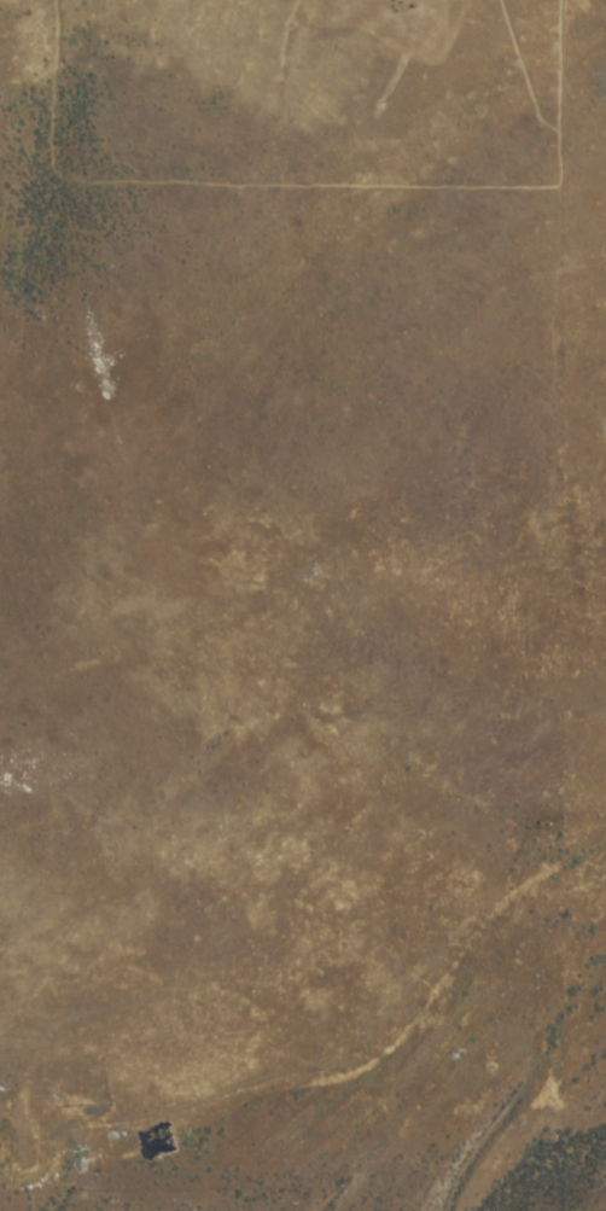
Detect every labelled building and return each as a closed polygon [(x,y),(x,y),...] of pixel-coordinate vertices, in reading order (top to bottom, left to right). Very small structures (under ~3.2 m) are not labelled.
[(151,1132),(154,1138),(141,1144),(148,1161),(175,1150),(165,1126),(151,1132)]
